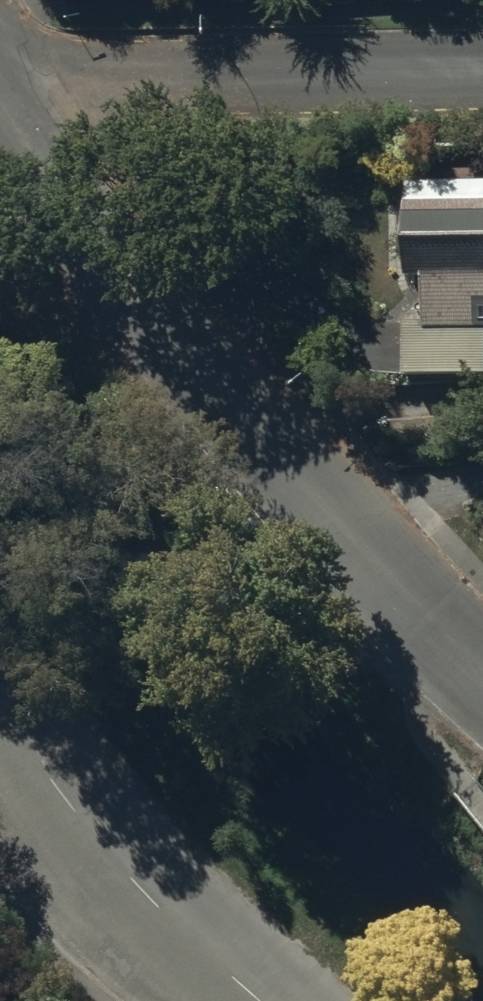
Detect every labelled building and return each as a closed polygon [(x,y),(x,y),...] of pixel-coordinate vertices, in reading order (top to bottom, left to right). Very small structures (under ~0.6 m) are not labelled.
[(403,323),(403,379),(482,378),(482,221),(408,222),(409,281),(422,281),(423,323),(403,323)]
